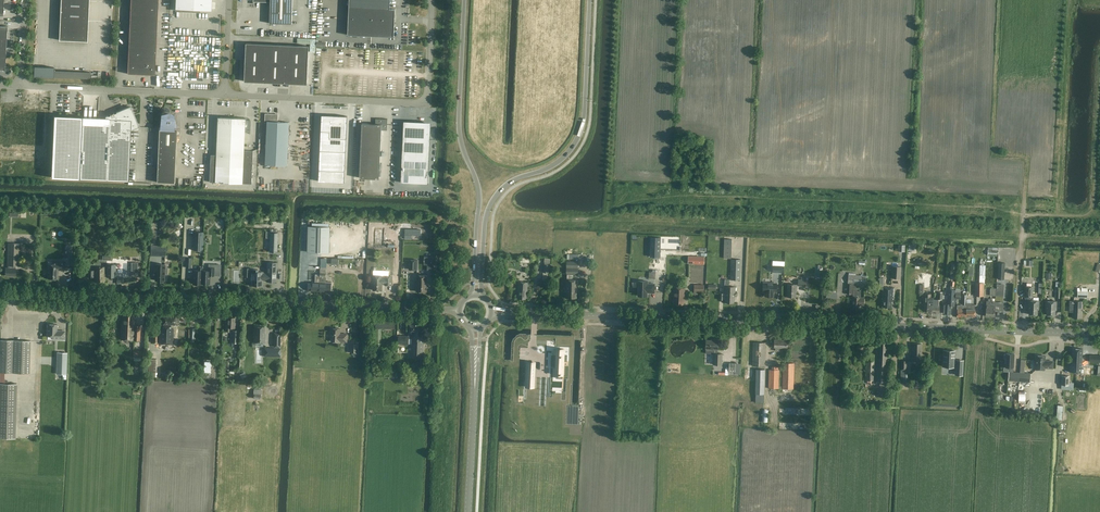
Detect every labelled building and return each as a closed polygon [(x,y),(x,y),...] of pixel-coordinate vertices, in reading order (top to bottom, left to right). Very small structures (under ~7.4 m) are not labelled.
[(64,0),(61,0),(60,20),(72,20),(71,38),(59,37),(59,40),(87,41),(87,38),(75,38),(76,20),(88,21),(89,1),(64,0)] [(147,9),(147,0),(130,0),(130,8),(147,9)] [(158,10),(158,0),(147,0),(147,9),(158,10)] [(175,8),(211,10),(211,0),(175,0),(175,8)] [(254,1),(270,2),(270,23),(292,24),(292,0),(254,0),(254,1)] [(348,35),(394,37),(395,9),(390,9),(390,0),(349,0),(348,35)] [(130,8),(130,19),(146,20),(147,9),(130,8)] [(157,20),(158,10),(147,9),(146,20),(157,20)] [(146,31),(146,20),(130,19),(129,30),(146,31)] [(157,31),(157,20),(146,20),(146,31),(157,31)] [(129,30),(129,41),(145,42),(146,31),(129,30)] [(156,42),(157,31),(146,31),(145,42),(156,42)] [(145,52),(145,42),(129,41),(128,52),(145,52)] [(156,53),(156,42),(145,42),(145,52),(156,53)] [(266,63),(267,44),(246,43),(244,81),(265,82),(266,63)] [(267,44),(266,63),(287,64),(288,45),(267,44)] [(287,64),(286,83),(307,84),(309,46),(288,45),(287,64)] [(144,63),(145,52),(128,52),(128,63),(136,63),(144,63)] [(155,64),(156,53),(145,52),(144,63),(155,64)] [(127,74),(135,74),(136,63),(128,63),(127,74)] [(135,74),(144,74),(144,63),(136,63),(135,74)] [(144,63),(144,74),(155,75),(155,64),(144,63)] [(265,82),(286,83),(287,64),(266,63),(265,82)] [(54,70),(53,77),(91,79),(91,72),(54,70)] [(82,124),(79,179),(128,181),(131,130),(139,127),(130,106),(116,112),(114,113),(110,114),(110,115),(108,116),(108,115),(105,116),(105,118),(82,117),(82,124)] [(267,123),(265,165),(287,166),(289,122),(278,122),(278,114),(265,113),(265,123),(267,123)] [(159,128),(158,149),(157,182),(174,183),(176,128),(175,128),(174,128),(174,115),(161,114),(160,128),(159,128)] [(82,124),(82,117),(82,116),(54,115),(51,177),(79,179),(82,124)] [(347,116),(322,115),(319,181),(344,182),(347,116)] [(218,117),(216,160),(210,160),(209,182),(251,184),(253,151),(243,151),(245,118),(218,117)] [(362,123),(359,178),(379,179),(381,130),(387,130),(387,119),(376,118),(375,124),(362,123)] [(403,139),(401,183),(428,184),(430,140),(428,140),(429,129),(418,129),(418,128),(415,127),(415,129),(406,128),(405,139),(403,139)] [(213,222),(213,235),(220,235),(221,222),(213,222)] [(330,227),(308,226),(307,252),(329,253),(330,227)] [(202,250),(203,232),(194,231),(193,250),(202,250)] [(652,237),(651,257),(658,257),(658,244),(667,244),(667,238),(652,237)] [(731,258),(732,239),(724,239),(723,258),(731,258)] [(18,266),(20,243),(8,243),(7,266),(8,266),(8,268),(6,268),(5,276),(15,276),(16,268),(15,268),(15,266),(18,266)] [(704,264),(704,256),(696,256),(696,257),(688,257),(688,264),(704,264)] [(409,259),(409,270),(418,270),(418,260),(409,259)] [(725,267),(730,267),(730,280),(740,280),(741,260),(731,259),(731,260),(726,259),(725,267)] [(568,278),(569,274),(578,275),(578,261),(566,261),(566,274),(566,278),(568,278)] [(46,270),(46,273),(47,274),(48,274),(48,279),(57,279),(58,270),(65,270),(65,262),(53,262),(52,265),(48,265),(48,269),(47,269),(46,270)] [(267,273),(263,273),(263,272),(257,272),(257,269),(248,269),(247,277),(252,277),(251,285),(256,285),(256,287),(257,287),(257,286),(262,286),(262,281),(267,282),(276,282),(276,263),(267,262),(267,273)] [(104,274),(104,276),(106,276),(106,277),(115,277),(115,264),(107,264),(107,274),(104,274)] [(165,265),(156,264),(156,272),(155,272),(155,275),(156,275),(155,280),(164,281),(164,274),(167,274),(167,267),(164,267),(165,265)] [(320,275),(320,278),(320,282),(319,282),(319,291),(331,292),(331,284),(331,283),(330,282),(328,282),(327,283),(327,284),(325,284),(325,278),(326,268),(326,265),(320,265),(320,267),(320,269),(320,275)] [(901,266),(892,266),(892,278),(900,278),(901,266)] [(104,274),(104,267),(95,267),(95,271),(93,271),(93,270),(88,270),(88,277),(93,278),(93,276),(95,276),(95,282),(104,282),(104,276),(104,274)] [(201,283),(202,270),(202,267),(199,267),(198,270),(193,270),(193,284),(201,285),(201,283)] [(202,270),(201,283),(209,284),(210,275),(214,276),(214,269),(214,268),(208,267),(208,271),(202,270)] [(975,296),(984,296),(984,283),(985,283),(985,274),(979,274),(979,282),(975,282),(975,296)] [(417,275),(416,291),(427,292),(427,291),(428,291),(428,290),(429,290),(429,289),(429,288),(428,287),(427,287),(428,275),(417,275)] [(850,305),(852,305),(852,309),(859,309),(859,305),(863,305),(864,298),(860,297),(860,291),(854,290),(854,284),(866,285),(866,276),(848,275),(847,291),(851,291),(853,291),(852,300),(850,300),(849,301),(849,304),(850,305)] [(372,286),(371,286),(371,287),(371,288),(372,289),(373,289),(373,290),(382,290),(382,285),(392,285),(392,276),(373,276),(373,285),(372,285),(372,286)] [(801,277),(801,279),(798,279),(798,286),(806,286),(806,280),(806,277),(801,277)] [(578,290),(578,280),(566,279),(566,290),(567,290),(566,298),(576,298),(576,290),(578,290)] [(735,298),(735,296),(737,296),(738,292),(735,292),(735,287),(729,286),(729,279),(725,279),(725,286),(724,302),(734,303),(734,298),(735,298)] [(637,282),(637,287),(638,287),(638,296),(647,296),(647,292),(650,292),(650,293),(654,293),(655,284),(647,283),(647,281),(638,281),(638,282),(637,282)] [(308,291),(319,291),(319,282),(314,282),(314,283),(308,283),(308,291)] [(517,290),(517,298),(525,299),(525,295),(526,295),(527,282),(518,282),(517,290)] [(777,283),(763,283),(763,291),(765,291),(765,296),(773,296),(773,291),(776,291),(777,283)] [(704,293),(704,284),(694,284),(694,293),(704,293)] [(792,297),(795,297),(796,289),(796,285),(787,284),(787,297),(788,297),(789,298),(791,298),(792,297)] [(955,290),(954,290),(954,286),(950,285),(950,290),(948,289),(947,304),(944,303),(943,313),(950,314),(951,304),(954,304),(955,290)] [(1039,309),(1039,301),(1031,300),(1032,297),(1033,286),(1025,286),(1025,297),(1029,297),(1029,300),(1028,300),(1028,309),(1029,309),(1029,314),(1037,315),(1037,309),(1039,309)] [(684,287),(674,287),(673,304),(684,304),(684,287)] [(882,299),(882,302),(883,302),(883,307),(891,307),(891,302),(892,302),(892,299),(893,299),(894,288),(882,287),(881,299),(882,299)] [(1088,298),(1088,288),(1077,288),(1077,297),(1088,298)] [(937,299),(934,299),(933,313),(939,313),(939,305),(938,305),(939,299),(941,300),(942,292),(938,292),(937,299)] [(927,312),(933,313),(934,299),(933,299),(933,297),(930,297),(930,294),(925,294),(924,301),(924,306),(927,306),(927,312)] [(994,318),(995,306),(995,301),(991,301),(991,299),(988,299),(988,301),(987,301),(986,305),(985,316),(994,317),(994,318)] [(1046,315),(1055,315),(1055,310),(1056,310),(1057,301),(1045,301),(1045,310),(1046,310),(1046,315)] [(1083,302),(1072,301),(1070,301),(1069,312),(1072,312),(1071,318),(1082,318),(1083,302)] [(967,303),(967,305),(966,305),(966,317),(974,317),(975,304),(971,304),(971,303),(967,303)] [(995,306),(994,318),(1003,318),(1003,304),(999,304),(999,306),(995,306)] [(966,317),(966,305),(957,305),(957,316),(966,317)] [(134,325),(134,315),(122,314),(122,323),(121,323),(121,340),(139,340),(140,326),(134,325)] [(179,323),(179,317),(175,316),(163,316),(162,328),(159,328),(159,343),(173,344),(173,328),(170,328),(170,324),(174,324),(174,323),(179,323)] [(225,332),(229,332),(229,328),(235,328),(235,323),(235,322),(235,318),(227,317),(226,322),(225,322),(225,332)] [(375,318),(375,327),(395,328),(395,318),(375,318)] [(65,339),(65,331),(57,331),(57,324),(48,324),(47,336),(52,336),(52,339),(65,339)] [(422,334),(422,324),(409,324),(409,336),(398,336),(398,344),(408,344),(409,338),(412,339),(411,357),(423,358),(424,334),(422,334)] [(255,331),(254,331),(254,343),(265,343),(265,333),(264,333),(264,327),(255,326),(255,331)] [(331,332),(330,337),(331,337),(331,342),(340,342),(340,341),(347,342),(347,334),(340,334),(340,329),(339,328),(339,327),(336,327),(335,328),(332,328),(332,333),(331,332)] [(780,348),(787,348),(787,340),(774,339),(774,348),(775,348),(775,351),(780,351),(780,348)] [(14,340),(0,340),(0,344),(0,372),(29,373),(30,340),(14,340)] [(706,353),(713,354),(713,364),(722,365),(722,354),(717,353),(717,350),(718,350),(718,340),(713,340),(706,340),(706,349),(706,353)] [(752,365),(764,366),(765,342),(753,342),(752,365)] [(889,342),(877,342),(876,354),(867,354),(865,381),(888,381),(889,352),(888,352),(889,342)] [(912,344),(912,361),(921,361),(922,344),(912,344)] [(556,372),(556,378),(562,378),(563,366),(562,366),(562,361),(563,361),(563,360),(566,360),(566,361),(567,361),(567,355),(563,355),(564,348),(559,348),(559,352),(557,352),(557,350),(555,350),(555,354),(551,354),(551,355),(552,355),(552,365),(556,366),(556,369),(555,372),(556,372)] [(954,367),(955,351),(944,350),(943,366),(954,367)] [(66,374),(67,352),(57,352),(56,374),(66,374)] [(1019,381),(1020,372),(1013,372),(1013,367),(1014,354),(1005,353),(1005,354),(1004,354),(1004,358),(1005,358),(1005,367),(1009,367),(1009,372),(1008,371),(1008,380),(1019,381)] [(1036,355),(1035,369),(1044,370),(1044,368),(1052,368),(1053,361),(1045,361),(1045,356),(1036,355)] [(156,373),(157,359),(149,359),(148,373),(156,373)] [(782,389),(793,389),(794,363),(783,363),(782,389)] [(527,366),(526,382),(534,382),(534,367),(527,366)] [(779,370),(778,370),(778,367),(772,366),(772,370),(769,370),(769,388),(781,389),(781,386),(778,386),(779,370)] [(755,394),(755,403),(763,403),(764,394),(765,369),(756,369),(755,394)] [(1031,373),(1020,372),(1019,381),(1030,382),(1031,373)] [(1061,384),(1064,385),(1064,387),(1071,387),(1072,382),(1069,382),(1069,376),(1061,375),(1061,384)] [(15,438),(17,384),(0,383),(0,438),(15,438)] [(261,389),(253,389),(253,398),(260,399),(261,389)]
